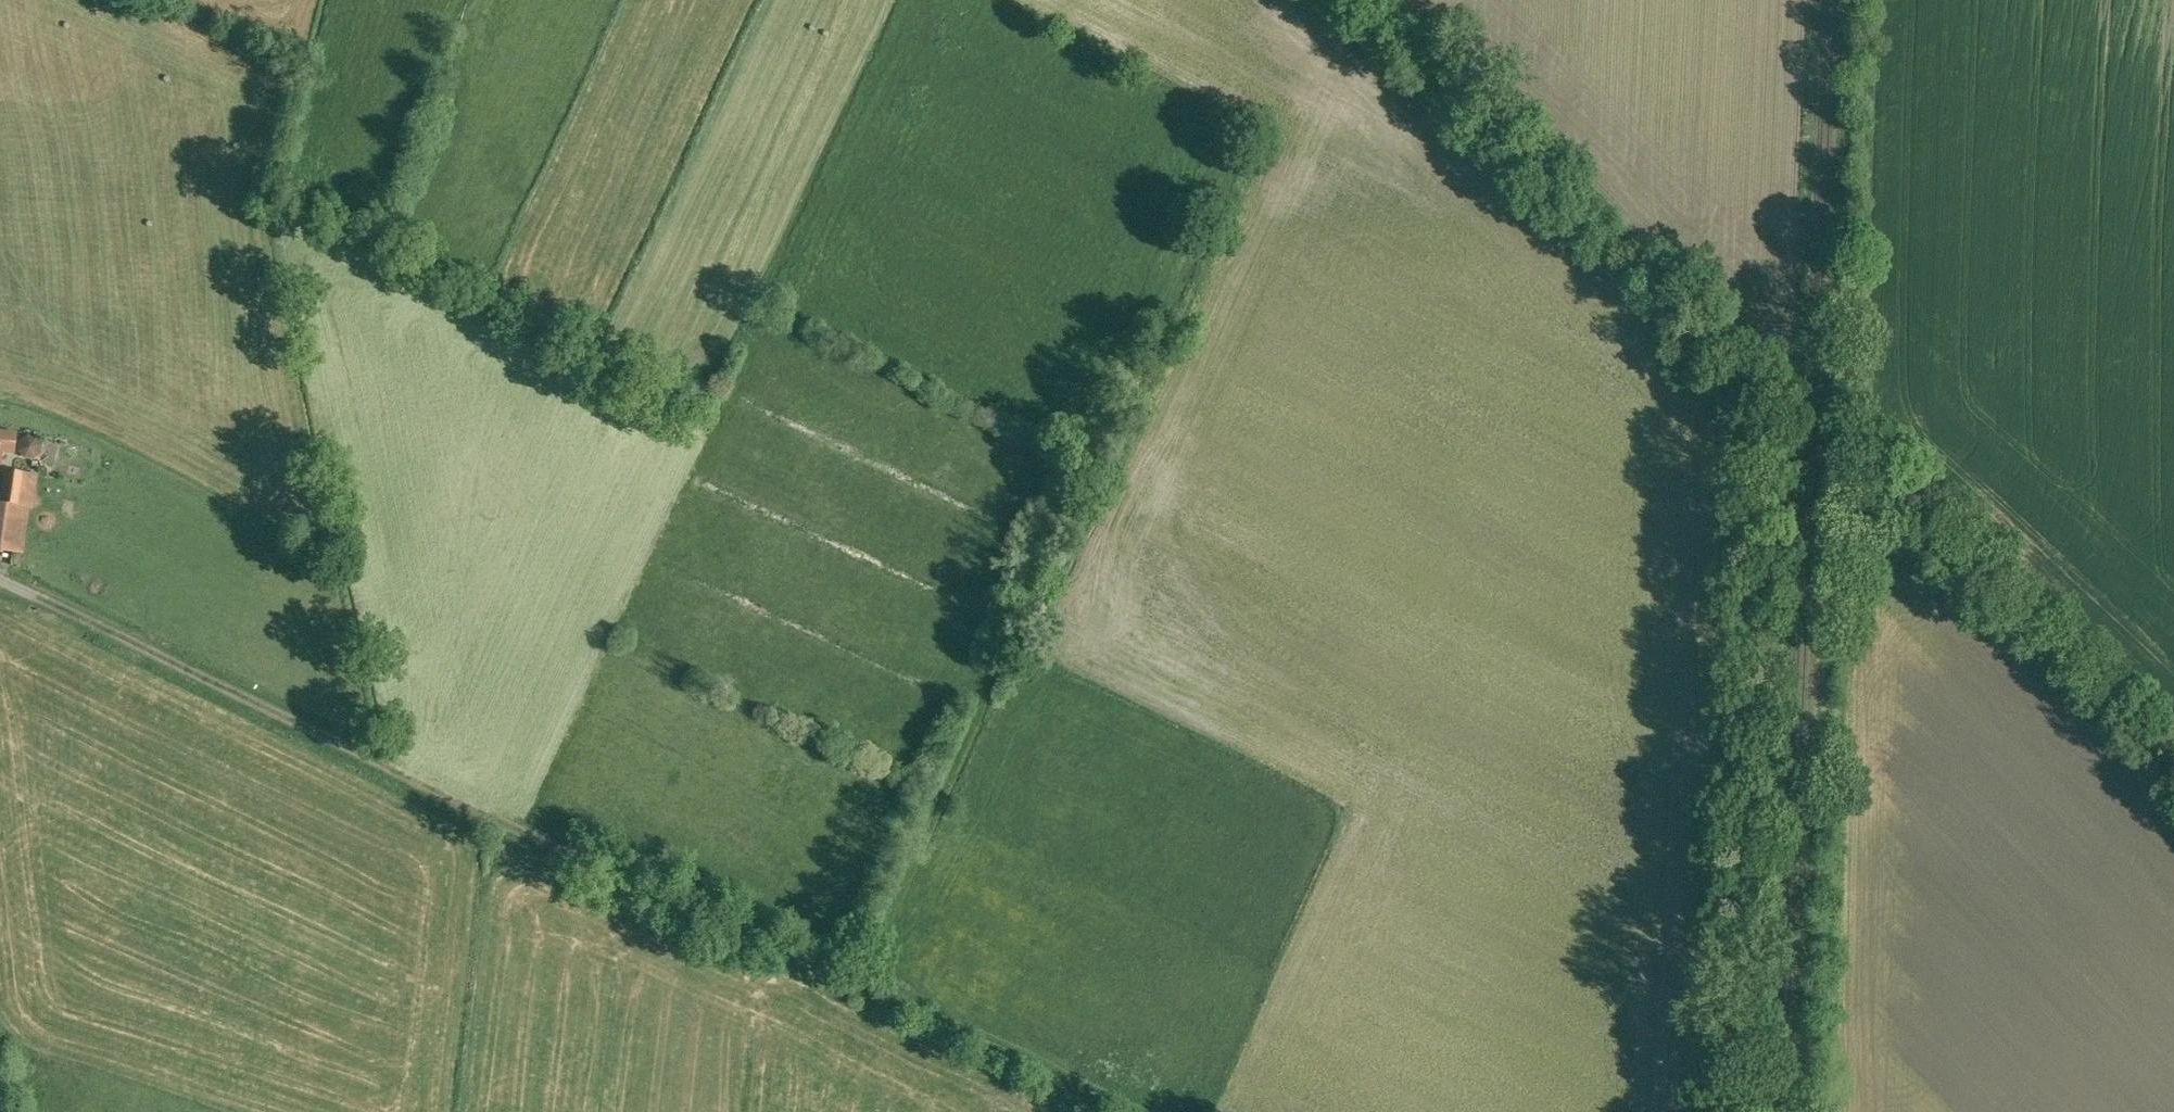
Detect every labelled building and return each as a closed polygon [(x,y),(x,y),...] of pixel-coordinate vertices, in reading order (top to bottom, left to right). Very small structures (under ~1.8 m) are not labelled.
[(0,431),(0,462),(1,462),(2,453),(10,454),(12,432),(0,431)] [(0,510),(0,547),(24,558),(36,474),(6,470),(0,510)]
